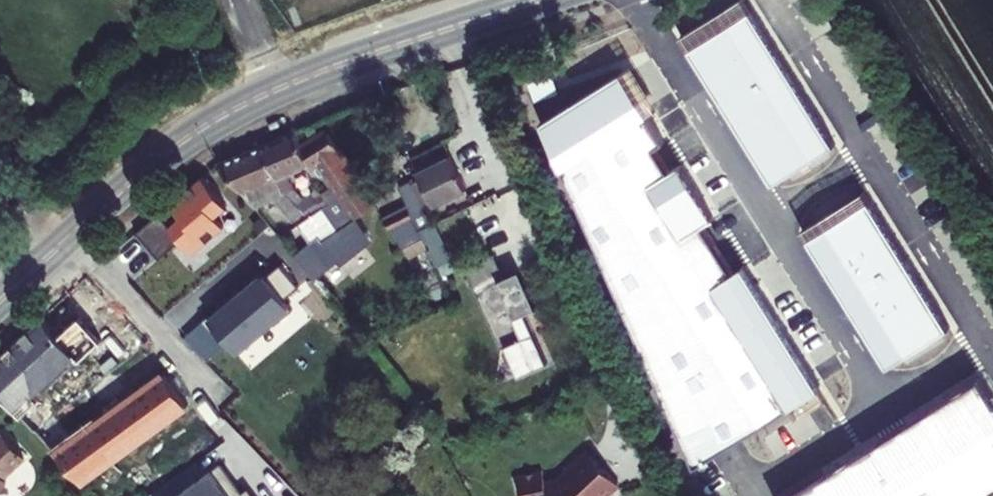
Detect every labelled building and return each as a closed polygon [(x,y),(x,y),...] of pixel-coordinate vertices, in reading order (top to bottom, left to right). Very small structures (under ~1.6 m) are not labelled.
[(752,13),(692,50),(772,180),(833,143),(752,13)] [(623,73),(544,122),(697,467),(821,390),(744,267),(735,273),(705,225),(715,218),(681,165),(671,171),(656,147),(666,141),(623,73)] [(266,146),(285,190),(294,186),(287,169),(308,162),(309,161),(307,156),(299,132),(266,146)] [(285,190),(266,146),(221,164),(254,206),(274,197),(294,218),(303,211),(299,205),(285,190)] [(419,174),(399,184),(413,213),(465,188),(458,174),(460,173),(459,171),(457,172),(448,154),(417,169),(419,174)] [(313,179),(324,173),(316,162),(307,156),(309,161),(308,162),(313,179)] [(366,170),(347,181),(364,212),(383,201),(366,170)] [(216,216),(228,206),(202,176),(170,204),(182,218),(171,227),(161,214),(139,232),(161,259),(183,240),(194,253),(225,226),(216,216)] [(294,186),(285,190),(299,205),(303,211),(312,205),(307,199),(313,195),(320,191),(315,184),(300,194),(294,186)] [(320,191),(313,195),(317,201),(320,205),(327,200),(320,191)] [(317,201),(313,195),(307,199),(312,205),(317,201)] [(320,205),(317,201),(312,205),(303,211),(322,237),(343,223),(327,200),(320,205)] [(868,202),(810,238),(888,364),(946,328),(868,202)] [(434,222),(420,228),(437,264),(451,258),(434,222)] [(494,256),(464,269),(479,303),(485,301),(497,328),(504,324),(512,344),(505,347),(518,377),(548,363),(526,314),(537,309),(526,286),(510,293),(494,256)] [(262,273),(209,317),(239,353),(292,309),(286,300),(302,286),(284,264),(267,278),(262,273)] [(51,412),(19,377),(97,303),(78,282),(0,353),(0,389),(34,427),(51,412)] [(73,437),(51,412),(34,427),(33,429),(80,479),(186,402),(164,373),(73,437)] [(795,495),(981,495),(992,488),(992,401),(980,380),(795,495)] [(5,478),(1,474),(23,454),(4,433),(0,436),(0,482),(5,478)] [(612,494),(610,491),(618,483),(588,451),(567,472),(569,475),(561,482),(546,485),(543,472),(517,477),(521,495),(610,495),(612,494)] [(219,465),(176,495),(256,495),(249,487),(241,493),(219,465)]
